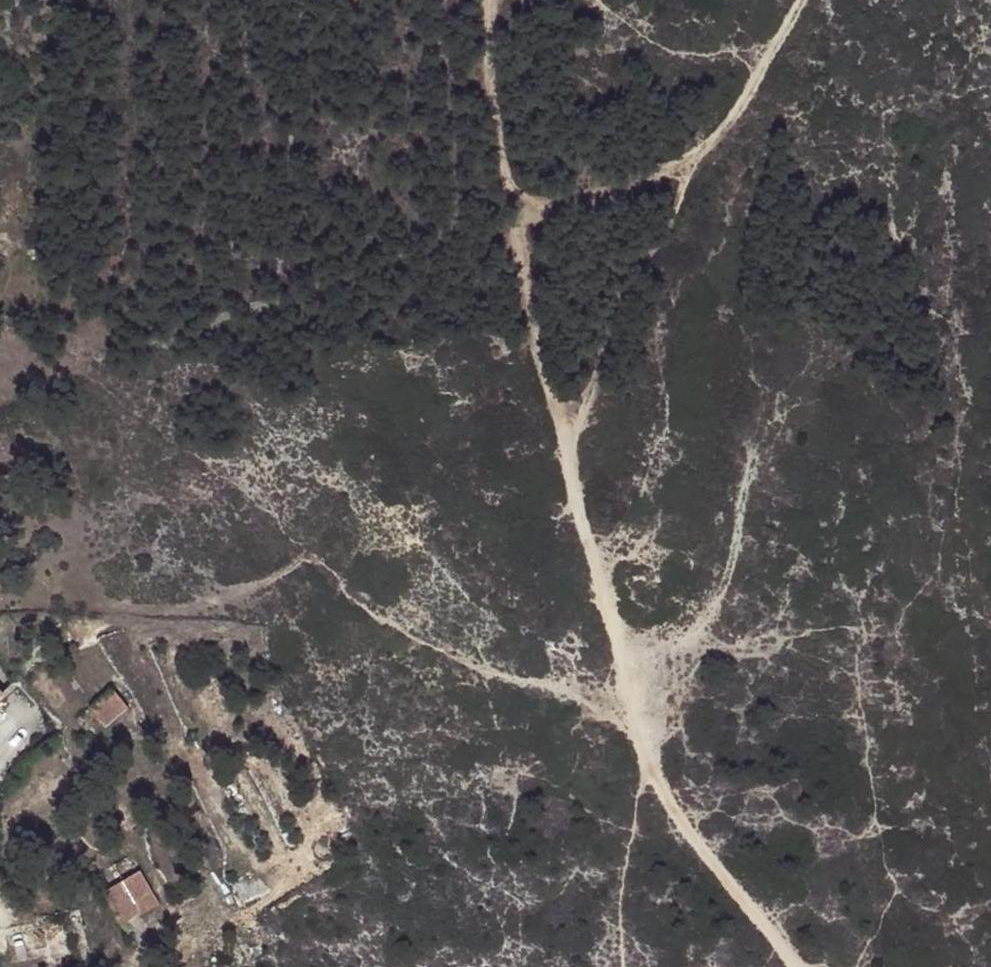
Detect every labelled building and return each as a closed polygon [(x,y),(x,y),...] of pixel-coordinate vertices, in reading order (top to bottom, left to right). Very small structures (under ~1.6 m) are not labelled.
[(90,700),(102,722),(126,707),(114,686),(90,700)] [(140,867),(101,887),(119,922),(158,902),(140,867)]
